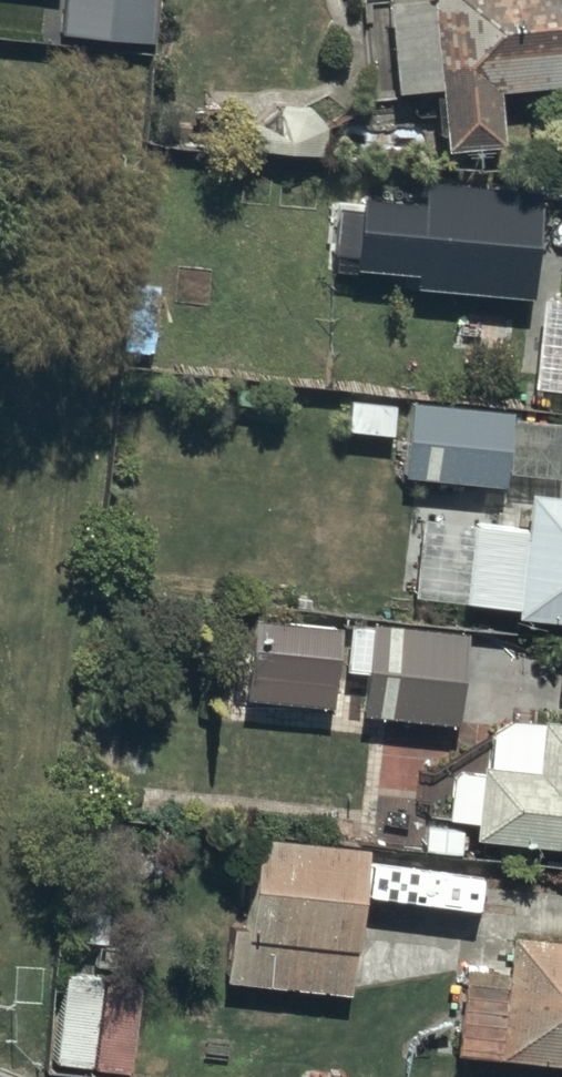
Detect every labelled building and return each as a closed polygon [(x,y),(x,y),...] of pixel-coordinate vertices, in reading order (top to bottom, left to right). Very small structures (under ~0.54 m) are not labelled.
[(63,24),(157,29),(158,0),(65,0),(63,24)] [(396,75),(438,73),(439,87),(423,88),(425,110),(439,109),(441,130),(504,127),(501,71),(561,68),(561,0),(392,0),(396,75)] [(538,196),(424,190),(423,204),(360,201),(356,272),(417,275),(416,295),(532,301),(538,196)] [(408,403),(408,409),(402,475),(501,482),(507,411),(408,403)] [(525,488),(522,525),(472,520),(464,601),(513,606),(512,617),(561,621),(561,492),(525,488)] [(255,602),(246,684),(340,692),(346,610),(255,602)] [(462,630),(366,625),(361,718),(457,723),(462,630)] [(480,768),(465,767),(462,793),(478,795),(475,821),(561,828),(561,704),(545,702),(544,707),(495,703),(491,749),(482,748),(480,768)] [(371,831),(261,818),(243,969),(352,983),(371,831)] [(511,921),(499,1040),(561,1046),(561,925),(511,921)]
